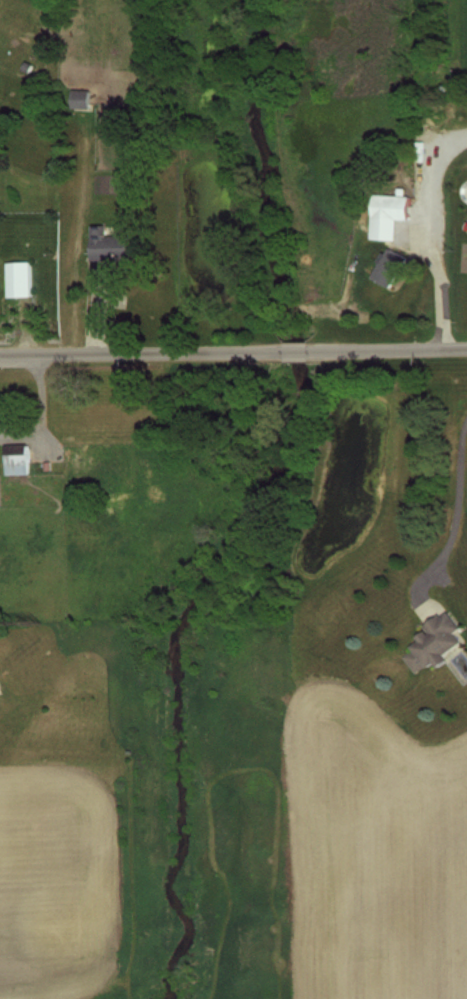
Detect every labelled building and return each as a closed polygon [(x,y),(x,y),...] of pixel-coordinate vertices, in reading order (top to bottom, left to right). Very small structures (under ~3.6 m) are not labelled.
[(90,108),(90,90),(71,90),(71,108),(90,108)] [(459,202),(466,203),(466,182),(460,181),(459,202)] [(394,240),(395,219),(406,220),(407,196),(373,194),(371,239),(394,240)] [(90,259),(134,259),(134,235),(106,235),(106,225),(90,225),(90,259)] [(405,257),(387,247),(370,278),(388,288),(405,257)] [(30,262),(5,262),(5,297),(30,297),(30,262)] [(27,475),(27,444),(3,444),(3,475),(27,475)] [(456,629),(447,610),(421,623),(425,629),(415,634),(418,640),(409,645),(412,651),(403,655),(412,672),(432,661),(435,666),(445,661),(441,652),(458,644),(452,631),(456,629)]
